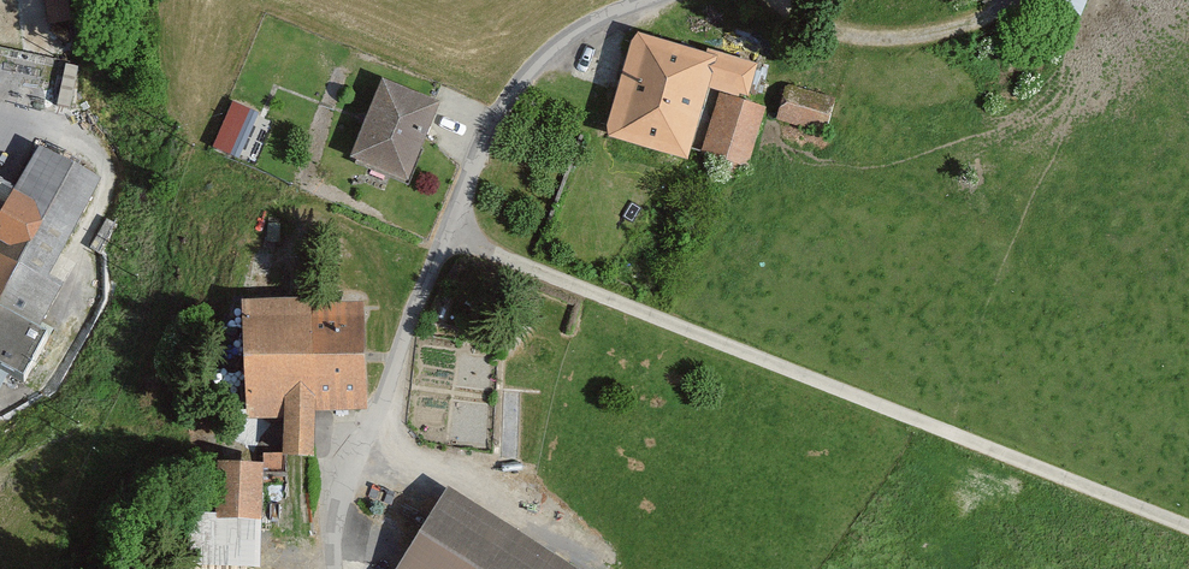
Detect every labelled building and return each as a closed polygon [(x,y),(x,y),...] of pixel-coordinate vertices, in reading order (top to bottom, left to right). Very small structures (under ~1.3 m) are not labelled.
[(70,14),(68,0),(45,0),(48,17),(70,14)] [(1083,12),(1088,0),(1057,0),(1083,12)] [(641,37),(634,44),(606,138),(690,163),(711,92),(749,103),(760,67),(710,53),(708,57),(641,37)] [(436,102),(383,82),(353,160),(406,180),(436,102)] [(832,104),(787,93),(779,126),(824,137),(832,104)] [(766,111),(717,98),(701,159),(711,161),(708,174),(739,182),(742,170),(749,172),(766,111)] [(223,161),(240,126),(225,118),(207,153),(223,161)] [(33,385),(61,336),(40,324),(59,289),(47,282),(100,187),(39,153),(19,191),(0,180),(0,407),(33,385)] [(366,418),(364,308),(314,309),(313,303),(244,304),(245,426),(284,425),(285,460),(316,459),(315,418),(366,418)] [(279,486),(280,462),(263,461),(262,471),(216,470),(213,558),(258,559),(260,486),(279,486)] [(449,495),(402,568),(568,568),(449,495)]
